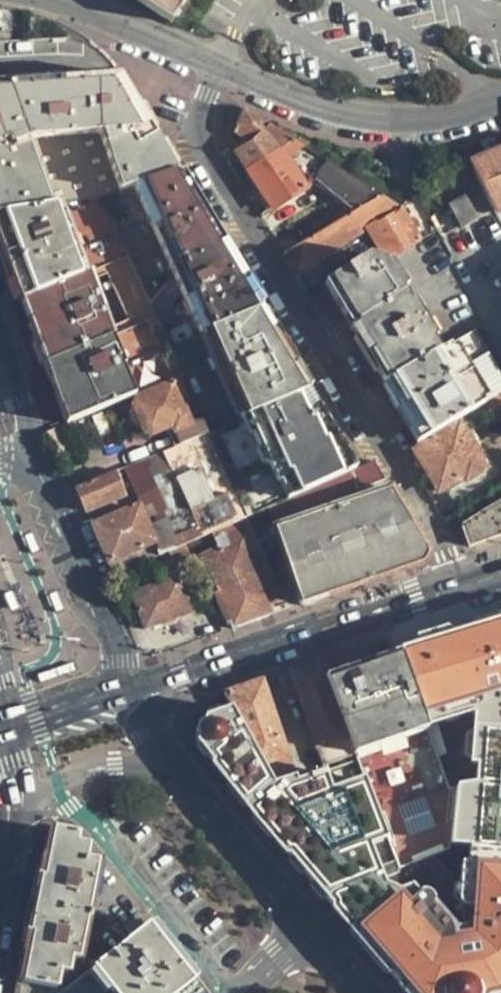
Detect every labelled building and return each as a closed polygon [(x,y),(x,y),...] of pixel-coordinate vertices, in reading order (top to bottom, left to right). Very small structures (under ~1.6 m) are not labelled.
[(170,22),(179,9),(181,9),(187,0),(136,0),(170,22)] [(101,197),(134,187),(135,187),(177,173),(159,143),(120,76),(0,84),(0,214),(101,197)] [(235,153),(247,173),(290,140),(286,138),(244,111),(235,135),(247,146),(235,153)] [(373,193),(290,140),(247,173),(272,210),(305,190),(315,178),(355,212),(379,197),(373,193)] [(468,162),(497,217),(500,216),(500,148),(468,162)] [(200,334),(203,333),(205,332),(259,311),(224,252),(177,173),(135,187),(134,187),(200,334)] [(101,197),(0,214),(0,244),(21,301),(84,274),(129,255),(115,227),(101,197)] [(399,208),(379,197),(355,212),(284,254),(295,272),(360,235),(359,232),(364,229),(383,259),(385,262),(421,242),(413,230),(421,226),(416,218),(409,223),(399,208)] [(464,198),(449,205),(461,227),(477,219),(464,198)] [(147,297),(129,255),(84,274),(109,338),(113,336),(157,318),(147,297)] [(354,332),(407,299),(385,262),(383,259),(368,256),(324,284),(354,332)] [(21,301),(24,307),(45,365),(103,341),(109,338),(84,274),(21,301)] [(354,332),(384,383),(439,352),(407,299),(354,332)] [(241,420),(295,397),(308,391),(262,316),(259,311),(205,332),(203,333),(241,420)] [(136,396),(174,380),(183,377),(170,347),(157,318),(113,336),(136,396)] [(439,352),(384,383),(382,384),(417,443),(486,402),(500,393),(500,377),(475,331),(439,352)] [(113,336),(109,338),(103,341),(45,365),(67,424),(136,396),(113,336)] [(185,383),(183,377),(174,380),(177,386),(185,383)] [(178,446),(207,434),(208,434),(202,420),(191,424),(172,383),(135,399),(132,407),(133,410),(128,412),(137,431),(141,430),(143,432),(151,436),(170,428),(178,446)] [(323,385),(308,391),(295,397),(301,410),(329,399),(323,385)] [(486,402),(491,411),(500,405),(500,393),(486,402)] [(304,442),(329,482),(372,464),(344,418),(304,442)] [(465,482),(486,470),(459,425),(414,452),(416,455),(412,456),(421,473),(424,470),(437,492),(463,478),(465,482)] [(178,446),(161,453),(176,483),(220,463),(207,434),(178,446)] [(161,453),(122,469),(135,500),(176,483),(161,453)] [(220,463),(176,483),(189,510),(147,528),(154,544),(159,557),(170,552),(185,546),(211,534),(246,519),(220,463)] [(337,497),(385,480),(375,463),(372,464),(329,482),(268,509),(272,519),(326,500),(330,511),(275,529),(302,606),(423,563),(426,553),(426,547),(391,490),(342,507),(337,497)] [(113,473),(75,488),(85,512),(124,497),(113,473)] [(135,500),(138,506),(147,528),(189,510),(176,483),(135,500)] [(470,547),(500,536),(500,505),(463,526),(470,547)] [(92,526),(108,564),(154,544),(147,528),(138,506),(92,526)] [(287,604),(247,518),(246,519),(211,534),(217,549),(199,558),(232,630),(274,615),(273,610),(287,604)] [(105,565),(110,578),(159,557),(154,544),(108,564),(105,565)] [(191,558),(185,546),(170,552),(175,565),(191,558)] [(144,628),(191,613),(179,579),(132,594),(144,628)] [(496,622),(490,611),(471,618),(473,728),(474,743),(500,743),(500,620),(496,622)] [(473,728),(471,618),(395,644),(398,653),(429,741),(443,736),(473,728)] [(357,772),(391,848),(398,870),(451,860),(455,798),(446,796),(429,741),(398,653),(324,679),(353,763),(357,772)] [(324,773),(353,763),(324,679),(318,662),(289,672),(324,773)] [(272,785),(294,778),(261,681),(221,695),(228,711),(272,785)] [(249,822),(277,800),(272,785),(228,711),(194,723),(192,750),(222,789),(249,822)] [(500,802),(500,743),(474,743),(471,800),(500,802)] [(303,885),(328,911),(382,889),(370,859),(391,848),(357,772),(277,800),(249,822),(303,885)] [(471,800),(455,798),(451,860),(470,861),(500,863),(500,802),(471,800)] [(64,990),(56,989),(59,971),(67,972),(71,957),(78,959),(97,862),(86,859),(88,845),(76,842),(78,834),(53,828),(43,877),(42,877),(31,933),(32,933),(23,976),(22,983),(18,982),(16,992),(61,992),(64,990)] [(476,992),(500,992),(500,863),(470,861),(469,880),(462,879),(460,922),(479,923),(478,941),(468,942),(476,992)] [(328,911),(359,945),(400,910),(385,898),(382,889),(328,911)] [(400,910),(359,945),(396,989),(400,992),(476,992),(468,942),(455,943),(427,908),(412,921),(400,910)] [(123,924),(131,934),(142,925),(135,915),(123,924)] [(64,990),(61,992),(179,992),(193,982),(147,924),(64,990)] [(193,982),(179,992),(204,992),(202,991),(193,982)]
